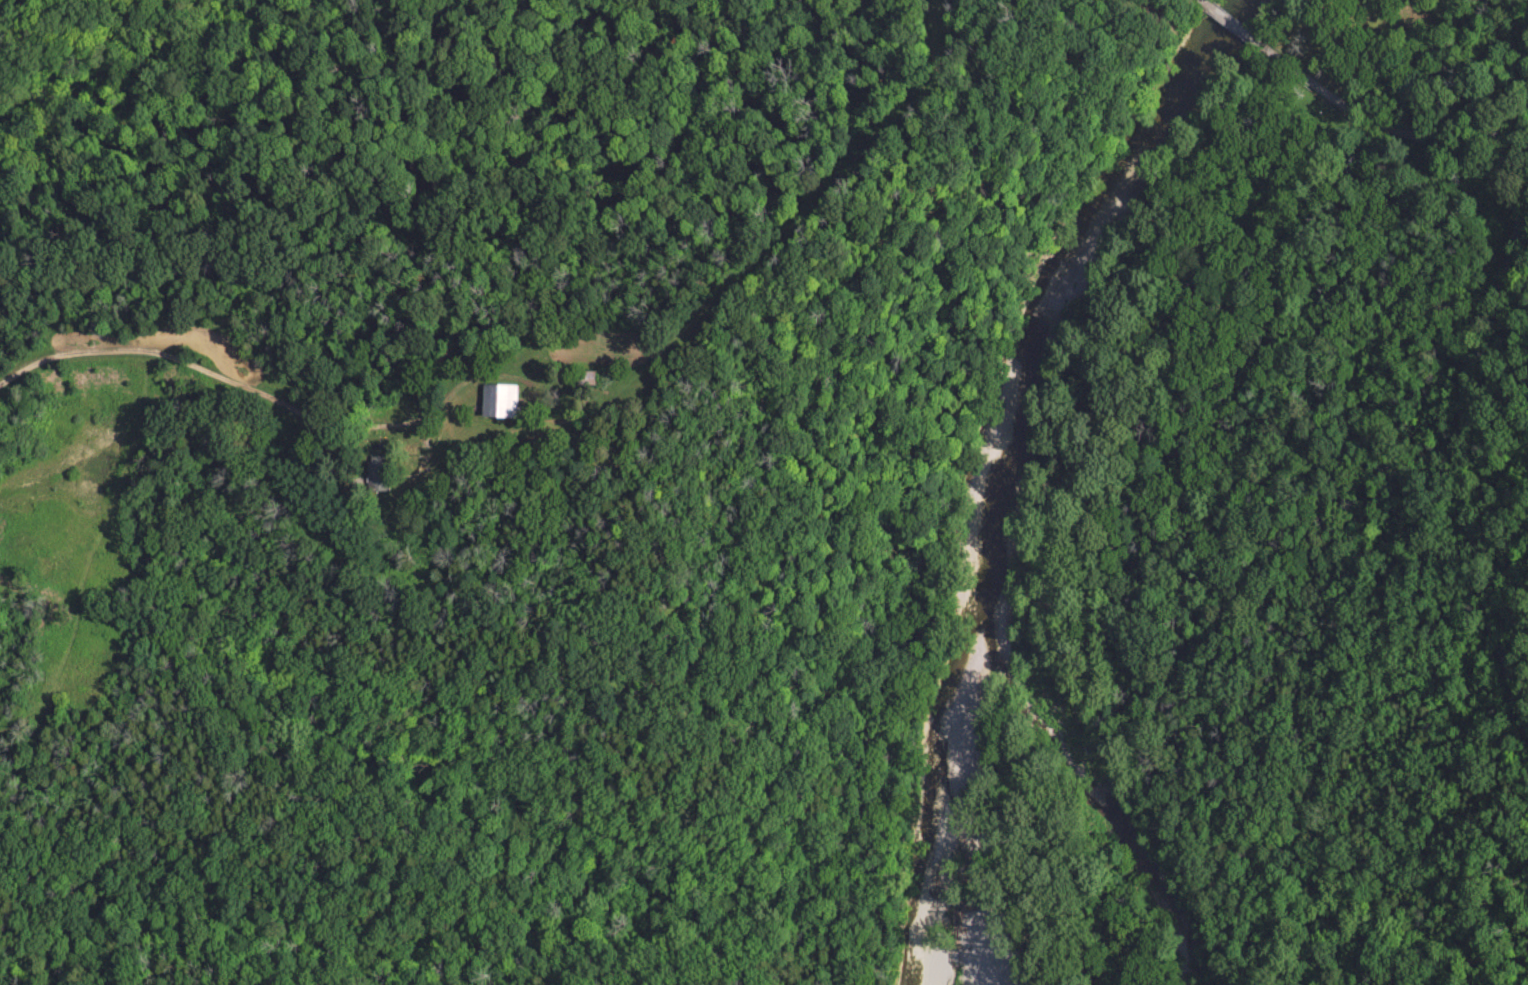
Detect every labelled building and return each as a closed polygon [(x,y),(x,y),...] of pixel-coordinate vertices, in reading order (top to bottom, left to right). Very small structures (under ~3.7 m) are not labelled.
[(482,422),(516,423),(517,391),(483,390),(482,422)] [(368,476),(385,476),(385,464),(368,463),(368,476)]
